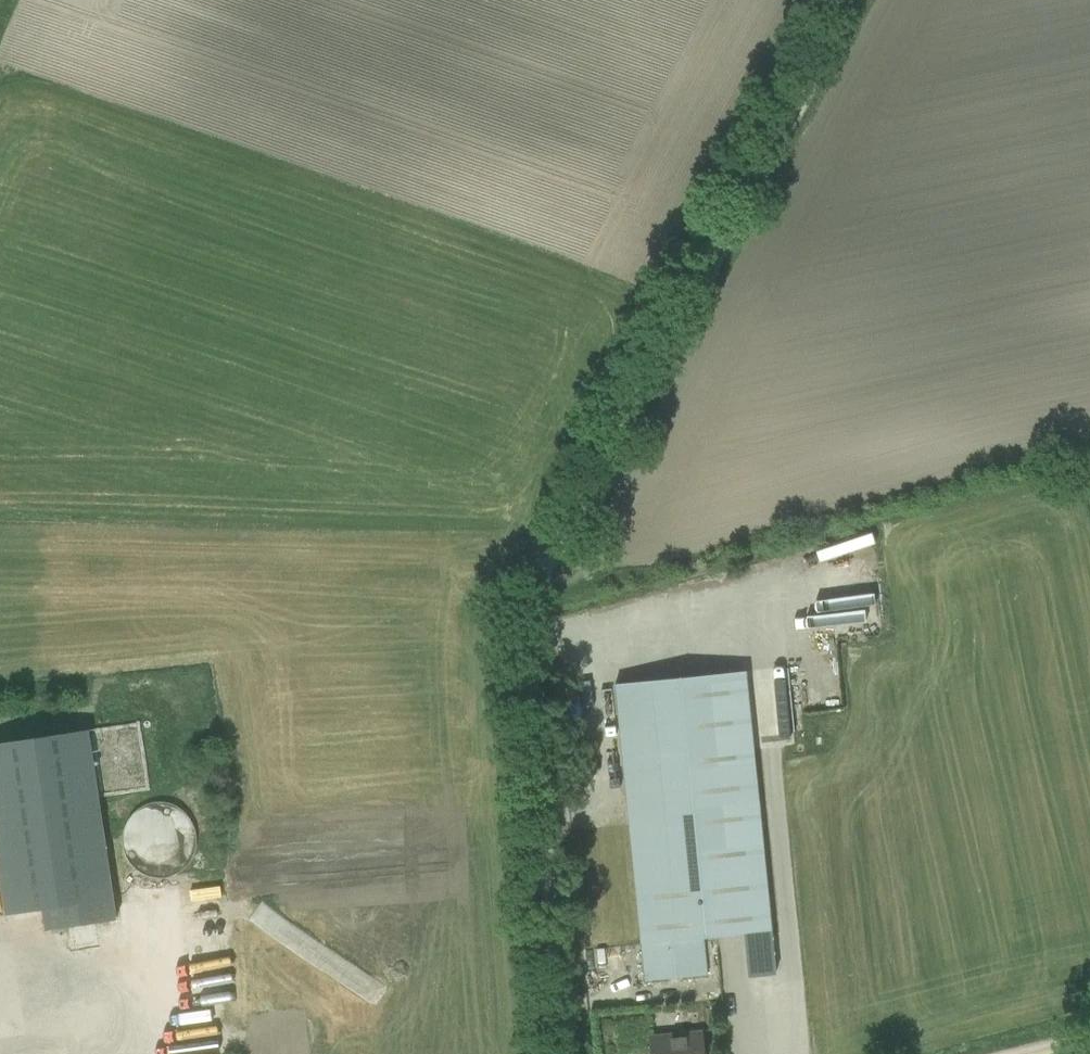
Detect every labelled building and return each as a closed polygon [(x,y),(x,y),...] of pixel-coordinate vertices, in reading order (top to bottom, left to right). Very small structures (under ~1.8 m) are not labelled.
[(824,595),(873,589),(872,574),(881,573),(880,562),(821,569),(824,595)] [(745,672),(615,685),(645,981),(706,975),(703,938),(745,934),(749,977),(775,974),(771,931),(745,672)] [(88,730),(0,743),(0,876),(6,915),(43,910),(46,930),(117,920),(88,730)] [(143,878),(203,858),(181,797),(122,818),(143,878)] [(652,1053),(703,1053),(701,1032),(685,1034),(685,1039),(651,1043),(652,1053)]
